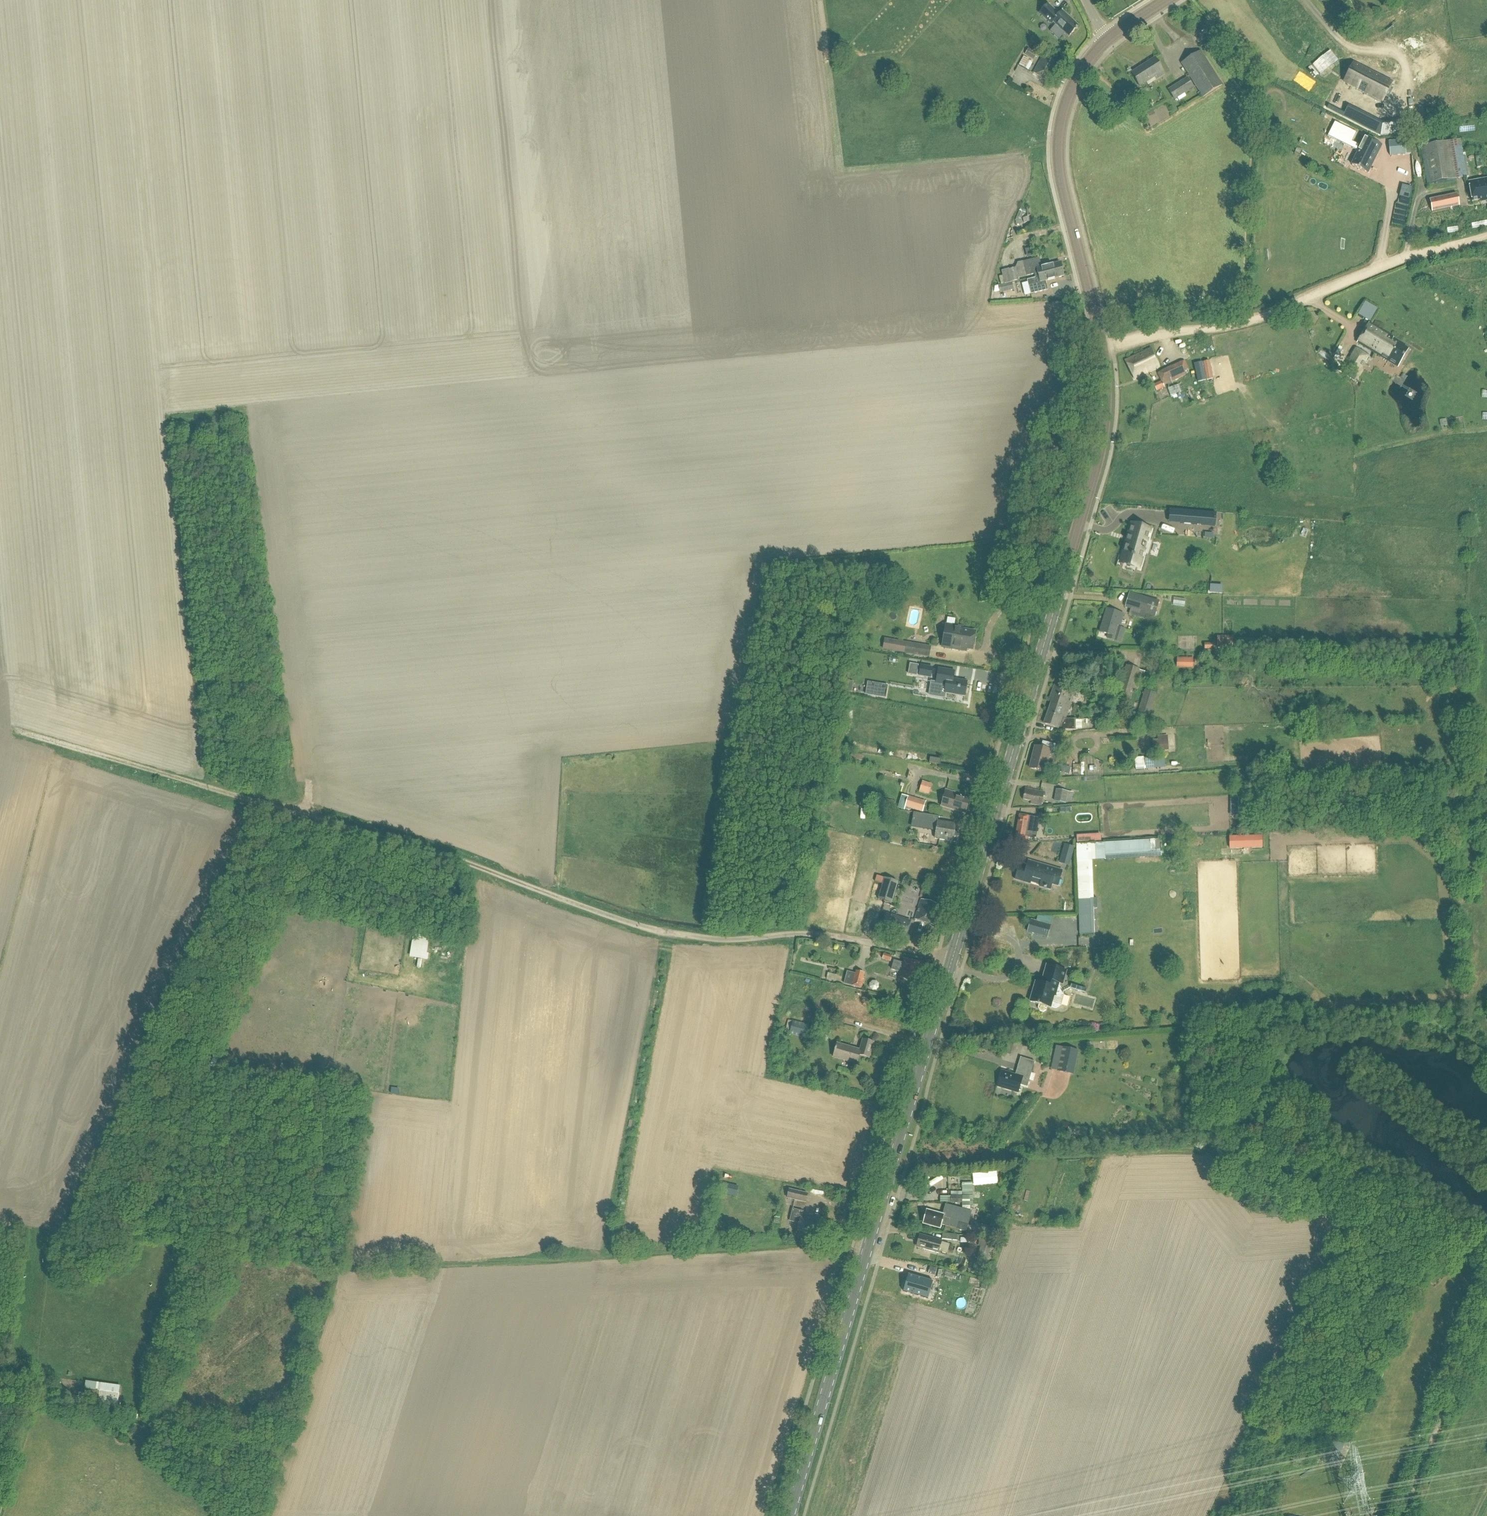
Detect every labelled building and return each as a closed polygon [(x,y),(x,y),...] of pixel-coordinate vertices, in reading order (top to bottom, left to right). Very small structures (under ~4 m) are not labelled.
[(1059,15),(1048,5),(1039,14),(1050,25),(1052,23),(1068,38),(1078,27),(1062,12),(1059,15)] [(1034,61),(1037,55),(1029,49),(1025,55),(1034,61)] [(1202,98),(1222,86),(1200,52),(1181,64),(1202,98)] [(1046,81),(1055,65),(1041,57),(1032,74),(1046,81)] [(1028,72),(1032,64),(1028,62),(1028,60),(1023,58),(1019,66),(1028,72)] [(1155,81),(1165,75),(1154,59),(1131,74),(1139,88),(1154,79),(1155,81)] [(1351,64),(1345,75),(1356,80),(1353,87),(1378,100),(1387,82),(1351,64)] [(1187,78),(1168,91),(1174,101),(1194,88),(1187,78)] [(1348,109),(1343,117),(1370,131),(1375,122),(1348,109)] [(1403,121),(1382,124),(1384,136),(1404,133),(1403,121)] [(1328,137),(1357,151),(1356,153),(1358,154),(1352,166),(1367,174),(1381,146),(1364,137),(1359,146),(1352,142),(1357,133),(1356,133),(1335,123),(1335,122),(1327,137),(1328,137)] [(1388,143),(1390,157),(1406,155),(1404,141),(1388,143)] [(1427,185),(1467,178),(1460,141),(1420,147),(1427,185)] [(1486,200),(1486,180),(1468,183),(1472,203),(1486,200)] [(1453,208),(1451,196),(1429,201),(1432,212),(1453,208)] [(1052,274),(1061,272),(1059,264),(1037,269),(1035,260),(1022,263),(1023,269),(1016,271),(1002,274),(1004,285),(1011,283),(1018,281),(1018,279),(1034,275),(1034,277),(1038,276),(1038,275),(1052,272),(1052,274)] [(1063,278),(1061,272),(1052,274),(1052,272),(1038,275),(1038,276),(1034,277),(1036,283),(1027,285),(1030,295),(1043,292),(1041,283),(1063,278)] [(1011,283),(1004,285),(998,286),(1000,294),(1013,291),(1011,283)] [(1392,339),(1369,325),(1358,343),(1369,350),(1370,349),(1375,352),(1374,353),(1398,367),(1407,351),(1390,341),(1391,339),(1392,339)] [(1134,380),(1160,368),(1151,350),(1125,362),(1134,380)] [(1356,350),(1352,356),(1360,361),(1356,366),(1361,368),(1368,357),(1356,350)] [(1157,392),(1165,388),(1164,386),(1172,382),(1186,376),(1184,372),(1189,370),(1185,361),(1157,374),(1161,382),(1153,385),(1157,392)] [(1207,380),(1214,379),(1210,362),(1204,363),(1207,380)] [(1198,382),(1207,380),(1204,368),(1195,370),(1198,382)] [(1170,397),(1181,393),(1178,386),(1168,389),(1170,397)] [(1216,514),(1181,511),(1180,524),(1215,527),(1216,514)] [(1131,525),(1123,553),(1122,557),(1141,562),(1144,550),(1141,549),(1143,542),(1146,543),(1150,531),(1141,528),(1131,525)] [(1139,603),(1128,599),(1125,608),(1155,616),(1159,603),(1141,596),(1139,603)] [(1121,643),(1125,630),(1119,629),(1123,615),(1107,610),(1100,633),(1108,635),(1107,639),(1121,643)] [(972,651),(975,633),(962,631),(962,629),(945,626),(942,648),(966,652),(966,650),(972,651)] [(1217,637),(1217,648),(1232,648),(1232,637),(1217,637)] [(896,642),(895,652),(920,656),(921,646),(896,642)] [(1176,669),(1193,669),(1193,659),(1177,658),(1176,669)] [(931,679),(933,667),(921,665),(919,676),(931,679)] [(1148,682),(1150,675),(1139,672),(1140,670),(1126,666),(1117,696),(1131,701),(1134,691),(1137,692),(1140,684),(1136,683),(1136,682),(1146,685),(1147,682),(1148,682)] [(965,697),(967,682),(953,680),(954,672),(938,670),(936,684),(931,683),(929,696),(944,699),(945,694),(965,697)] [(876,697),(886,698),(888,686),(878,685),(876,697)] [(1048,714),(1065,720),(1068,711),(1067,710),(1072,695),(1054,688),(1049,702),(1051,703),(1048,714)] [(1156,694),(1144,691),(1138,712),(1149,716),(1156,694)] [(1065,720),(1048,714),(1044,724),(1062,730),(1062,729),(1066,731),(1076,730),(1076,720),(1065,720)] [(1101,736),(1113,735),(1113,727),(1100,727),(1101,736)] [(1158,737),(1158,741),(1153,741),(1153,751),(1169,750),(1168,736),(1158,737)] [(1043,742),(1041,749),(1035,748),(1030,769),(1045,773),(1050,752),(1057,754),(1059,746),(1043,742)] [(1144,758),(1135,758),(1136,771),(1145,770),(1144,758)] [(1073,776),(1081,776),(1081,765),(1073,766),(1073,776)] [(1040,806),(1043,793),(1026,789),(1023,800),(1031,802),(1031,804),(1040,806)] [(1066,805),(1068,792),(1056,790),(1054,802),(1066,805)] [(965,814),(968,800),(954,796),(954,793),(945,791),(940,807),(965,814)] [(895,804),(902,806),(905,794),(898,792),(895,804)] [(922,813),(926,803),(907,798),(904,808),(922,813)] [(923,815),(920,829),(931,831),(932,831),(935,817),(923,815)] [(1034,834),(1035,829),(1033,827),(1035,820),(1032,817),(1019,815),(1014,842),(1027,844),(1029,833),(1034,834)] [(957,843),(959,835),(954,834),(956,825),(938,822),(935,839),(957,843)] [(1065,833),(1065,824),(1042,824),(1042,833),(1065,833)] [(1230,849),(1263,848),(1263,836),(1230,837),(1230,849)] [(1147,837),(1100,839),(1100,854),(1148,852),(1147,837)] [(1060,862),(1069,864),(1072,855),(1063,852),(1060,862)] [(1062,872),(1029,862),(1027,867),(1020,865),(1016,880),(1031,884),(1032,878),(1042,881),(1040,887),(1051,890),(1052,884),(1058,886),(1062,872)] [(891,905),(898,883),(885,879),(878,901),(891,905)] [(1097,900),(1093,900),(1078,901),(1080,935),(1094,935),(1093,908),(1097,908),(1097,900)] [(933,926),(936,918),(932,916),(936,905),(921,901),(915,920),(933,926)] [(887,914),(882,930),(907,938),(912,921),(887,914)] [(1047,938),(1051,926),(1031,920),(1028,933),(1047,938)] [(428,948),(431,931),(416,928),(413,945),(428,948)] [(915,983),(920,964),(904,960),(902,965),(894,963),(892,971),(900,973),(898,979),(915,983)] [(1062,993),(1061,991),(1057,990),(1059,984),(1062,985),(1066,971),(1047,966),(1042,984),(1036,983),(1030,1003),(1039,1005),(1038,1009),(1040,1012),(1043,1013),(1046,1011),(1047,1008),(1050,1009),(1051,1008),(1056,1009),(1061,1006),(1064,996),(1063,994),(1064,994),(1063,993),(1062,993)] [(862,989),(864,980),(863,980),(865,974),(856,971),(852,986),(862,989)] [(809,1026),(792,1022),(789,1035),(806,1039),(809,1026)] [(869,1059),(873,1044),(863,1041),(860,1051),(837,1045),(833,1058),(857,1065),(860,1056),(869,1059)] [(1074,1075),(1079,1051),(1063,1048),(1058,1072),(1074,1075)] [(1035,1062),(1021,1058),(1015,1076),(1003,1072),(998,1088),(1018,1094),(1020,1085),(1027,1087),(1035,1062)] [(969,1192),(969,1180),(959,1180),(959,1192),(969,1192)] [(736,1198),(739,1187),(717,1182),(715,1192),(736,1198)] [(806,1203),(809,1194),(790,1189),(787,1198),(806,1203)] [(970,1212),(970,1196),(951,1196),(951,1203),(963,1203),(963,1212),(970,1212)] [(818,1235),(820,1224),(813,1222),(813,1220),(802,1218),(803,1212),(792,1210),(789,1222),(799,1224),(797,1231),(818,1235)] [(935,1214),(927,1212),(923,1224),(940,1229),(941,1225),(956,1229),(956,1230),(966,1233),(968,1225),(958,1223),(958,1222),(942,1218),(943,1215),(936,1213),(935,1214)] [(938,1254),(941,1242),(919,1237),(917,1248),(923,1249),(923,1250),(938,1254)] [(903,1292),(928,1299),(928,1298),(926,1298),(931,1282),(933,1283),(933,1282),(908,1275),(909,1276),(904,1291),(903,1291),(903,1292)] [(100,1392),(98,1405),(118,1408),(119,1395),(100,1392)] [(1333,1463),(1337,1454),(1327,1449),(1323,1458),(1333,1463)]
